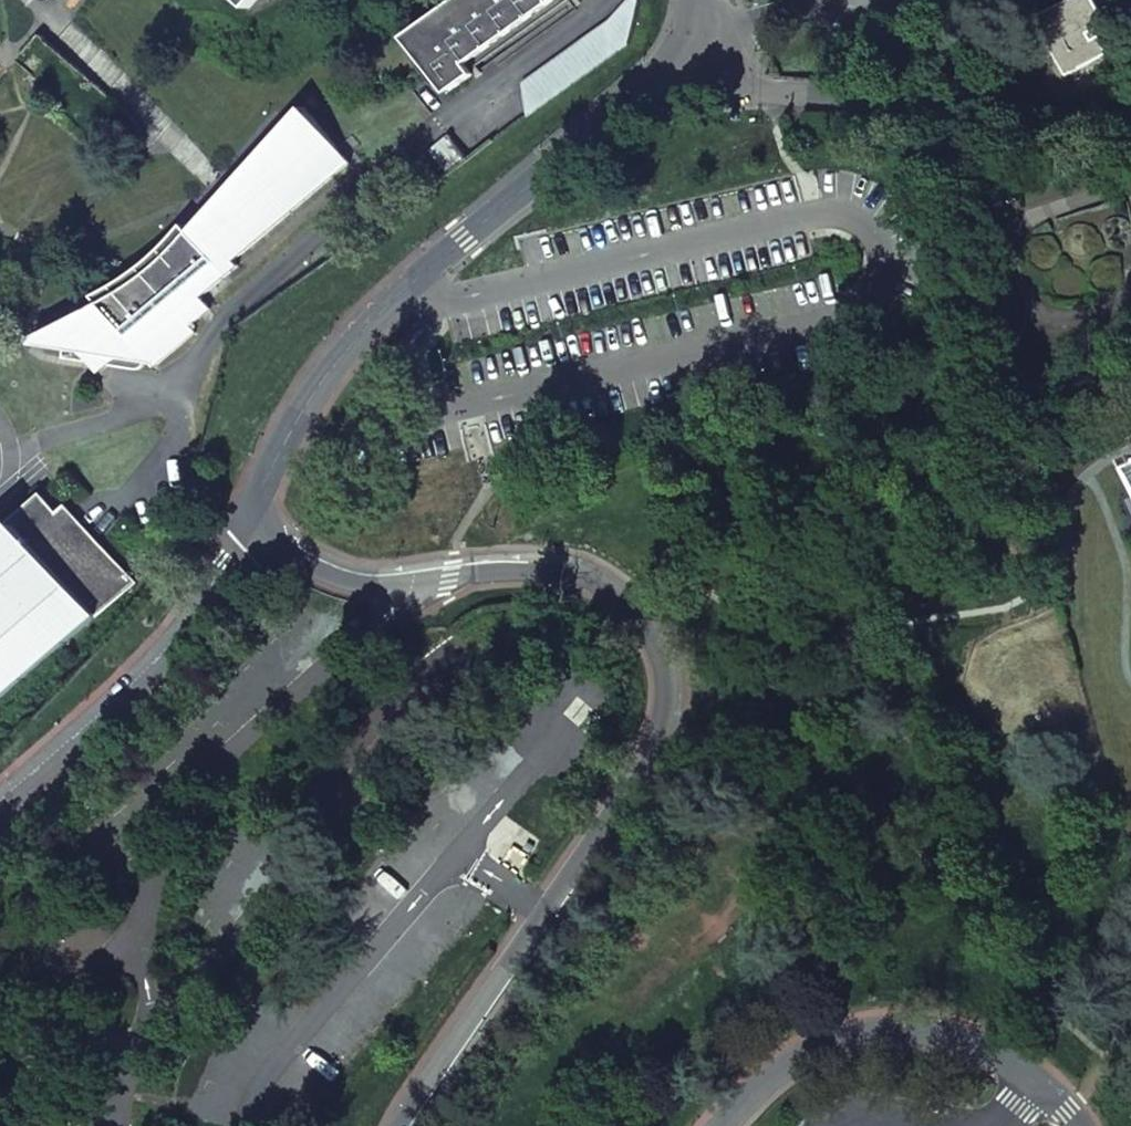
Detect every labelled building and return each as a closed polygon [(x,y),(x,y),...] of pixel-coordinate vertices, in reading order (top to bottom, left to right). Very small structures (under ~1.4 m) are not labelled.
[(246,12),(257,0),(232,0),(246,12)] [(561,0),(464,0),(407,41),(446,97),(473,77),(471,73),(466,67),(561,0)] [(574,0),(561,0),(466,67),(471,73),(574,0)] [(642,3),(631,0),(627,0),(607,26),(605,28),(609,61),(630,45),(642,3)] [(1093,0),(1072,0),(1036,19),(1064,75),(1107,55),(1098,38),(1092,41),(1087,34),(1106,25),(1093,0)] [(605,28),(522,84),(527,120),(609,61),(605,28)] [(305,111),(192,236),(185,228),(180,234),(165,250),(139,273),(124,283),(113,290),(94,299),(101,307),(33,342),(32,347),(66,353),(65,361),(89,365),(90,357),(112,361),(110,369),(138,373),(141,372),(143,370),(146,367),(151,368),(153,371),(195,336),(190,330),(211,313),(201,301),(239,269),(234,264),(351,165),(305,111)] [(89,365),(100,377),(110,369),(112,361),(90,357),(89,365)] [(41,499),(0,535),(0,700),(131,586),(66,511),(58,518),(41,499)]
